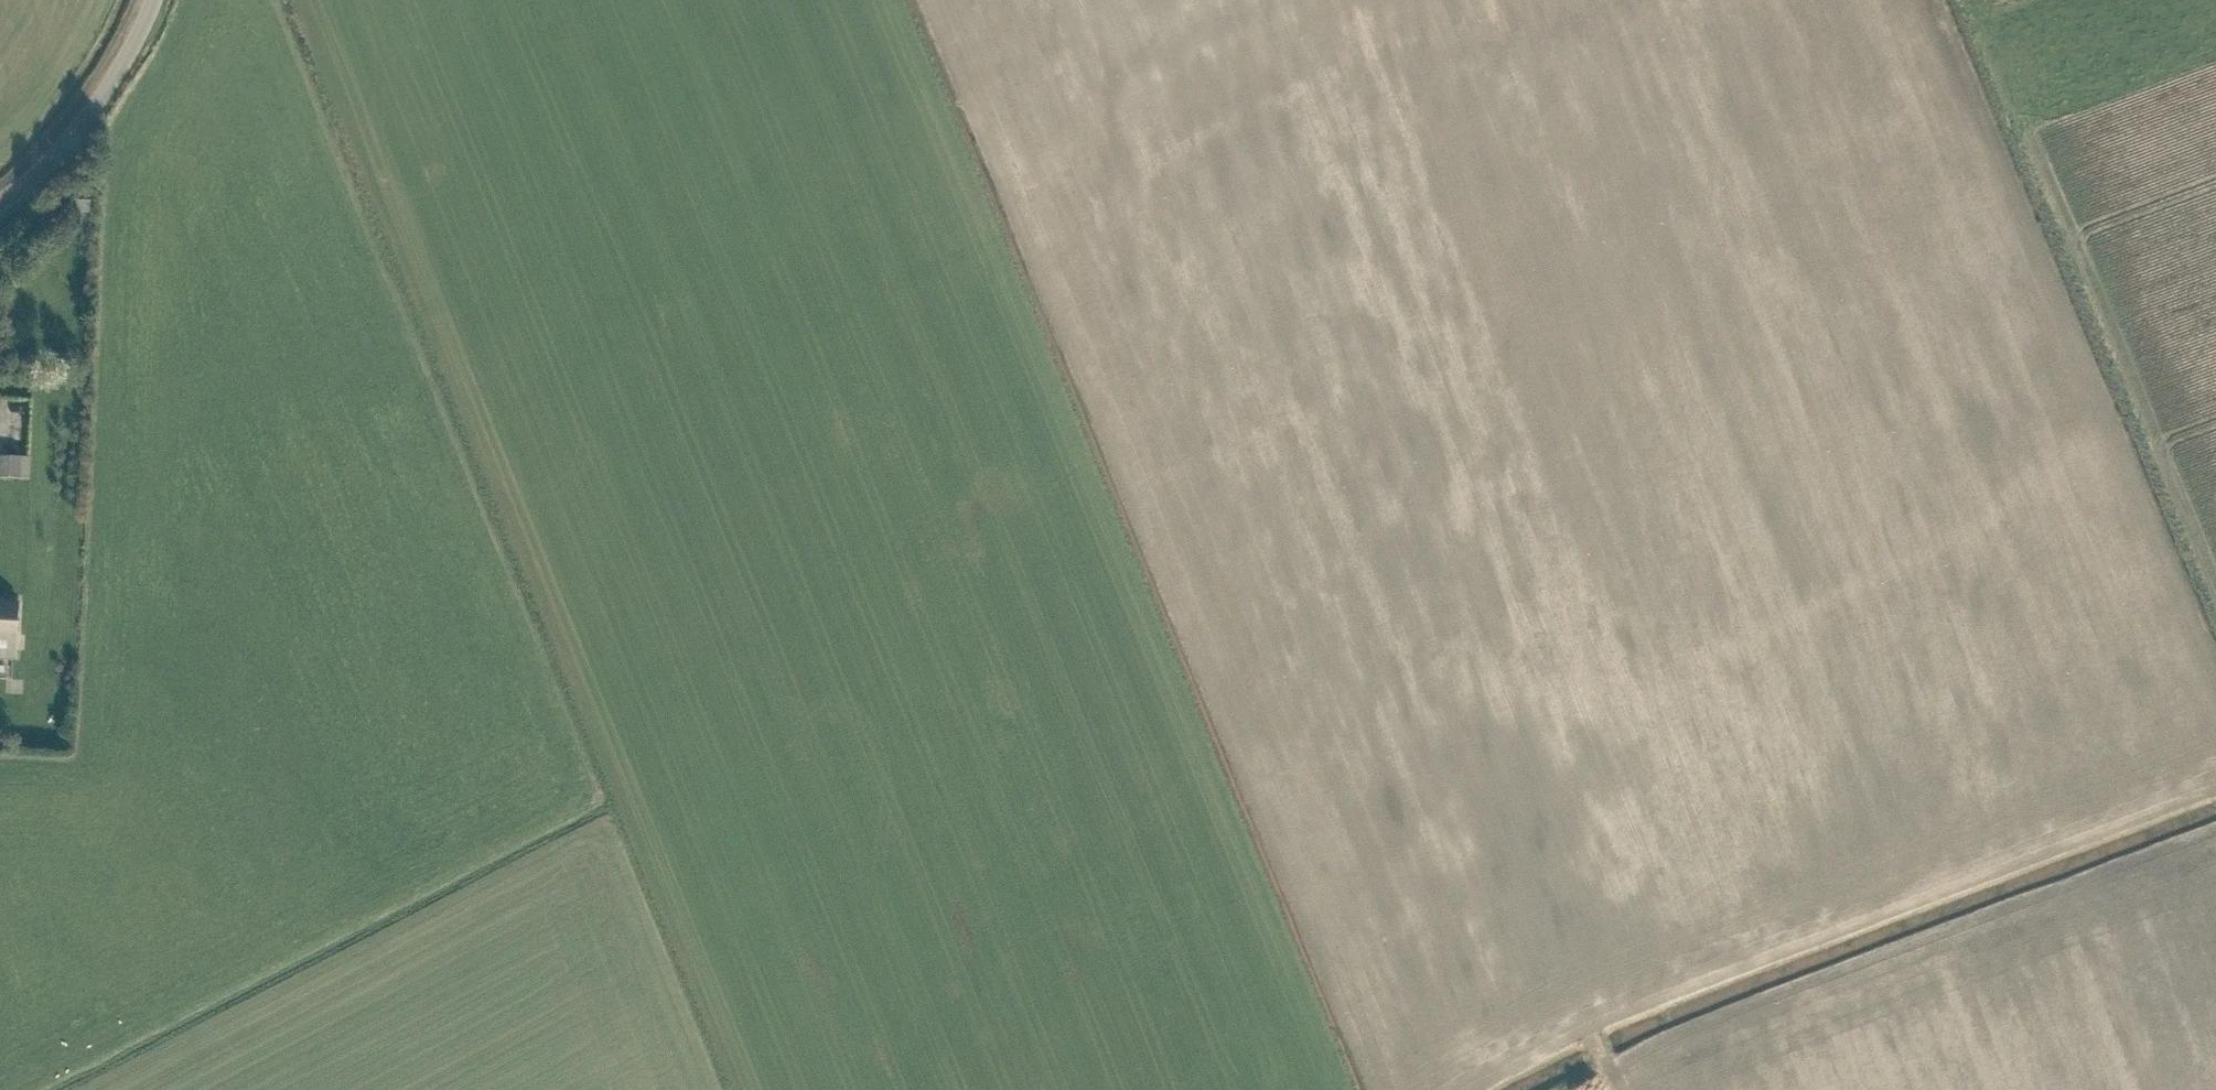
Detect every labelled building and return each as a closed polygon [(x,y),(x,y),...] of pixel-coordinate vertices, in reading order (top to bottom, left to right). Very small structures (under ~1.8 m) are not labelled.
[(92,202),(75,201),(75,214),(92,214),(92,202)] [(0,457),(0,465),(0,479),(32,480),(33,459),(0,457)] [(15,659),(16,603),(0,602),(0,659),(15,659)]
